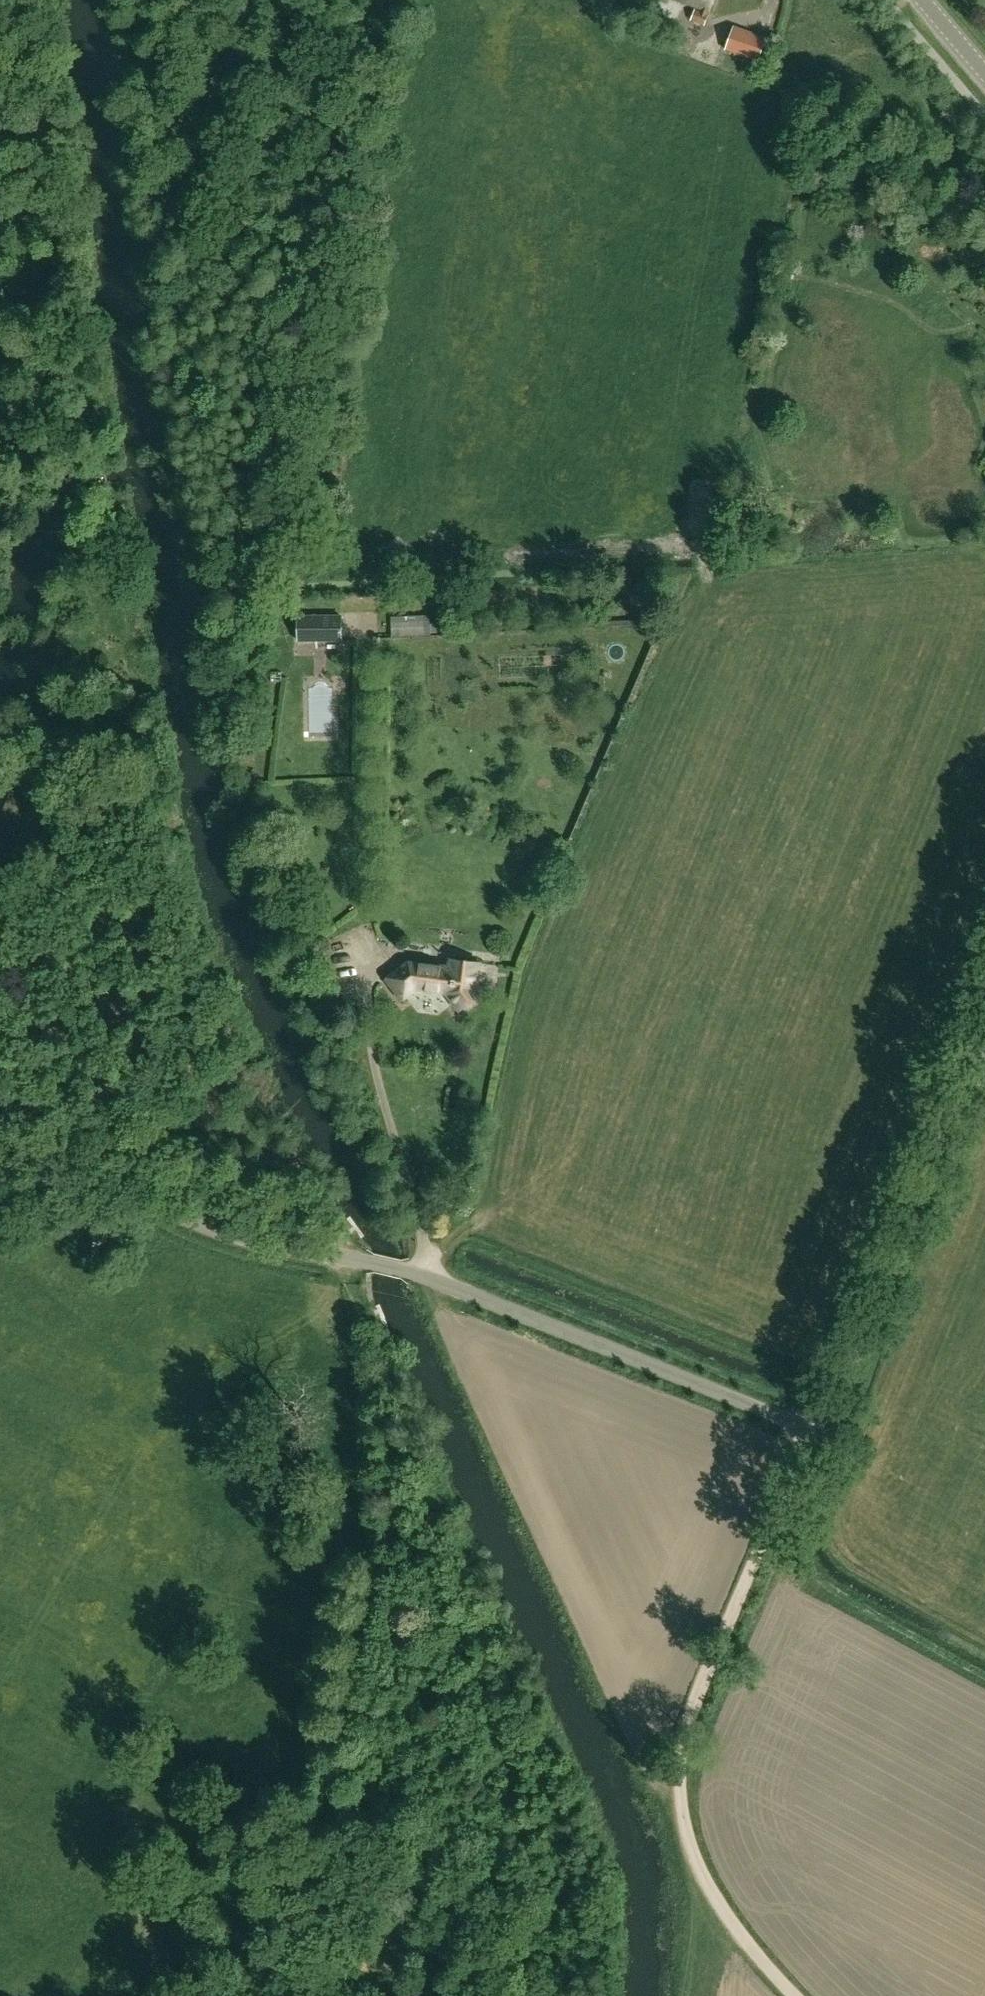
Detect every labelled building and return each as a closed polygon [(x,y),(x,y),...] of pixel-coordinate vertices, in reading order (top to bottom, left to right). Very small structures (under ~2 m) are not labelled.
[(711,11),(715,0),(680,0),(702,8),(701,11),(695,9),(691,20),(705,26),(709,14),(708,14),(709,11),(711,11)] [(734,26),(725,50),(758,62),(767,38),(734,26)] [(299,642),(342,640),(342,616),(299,618),(299,642)] [(444,624),(431,625),(432,633),(444,633),(444,624)] [(9,818),(19,794),(5,789),(0,801),(0,815),(9,818)] [(417,990),(447,994),(460,1011),(484,993),(471,976),(473,963),(451,960),(450,971),(441,970),(441,967),(409,963),(387,980),(403,1001),(417,990)]
